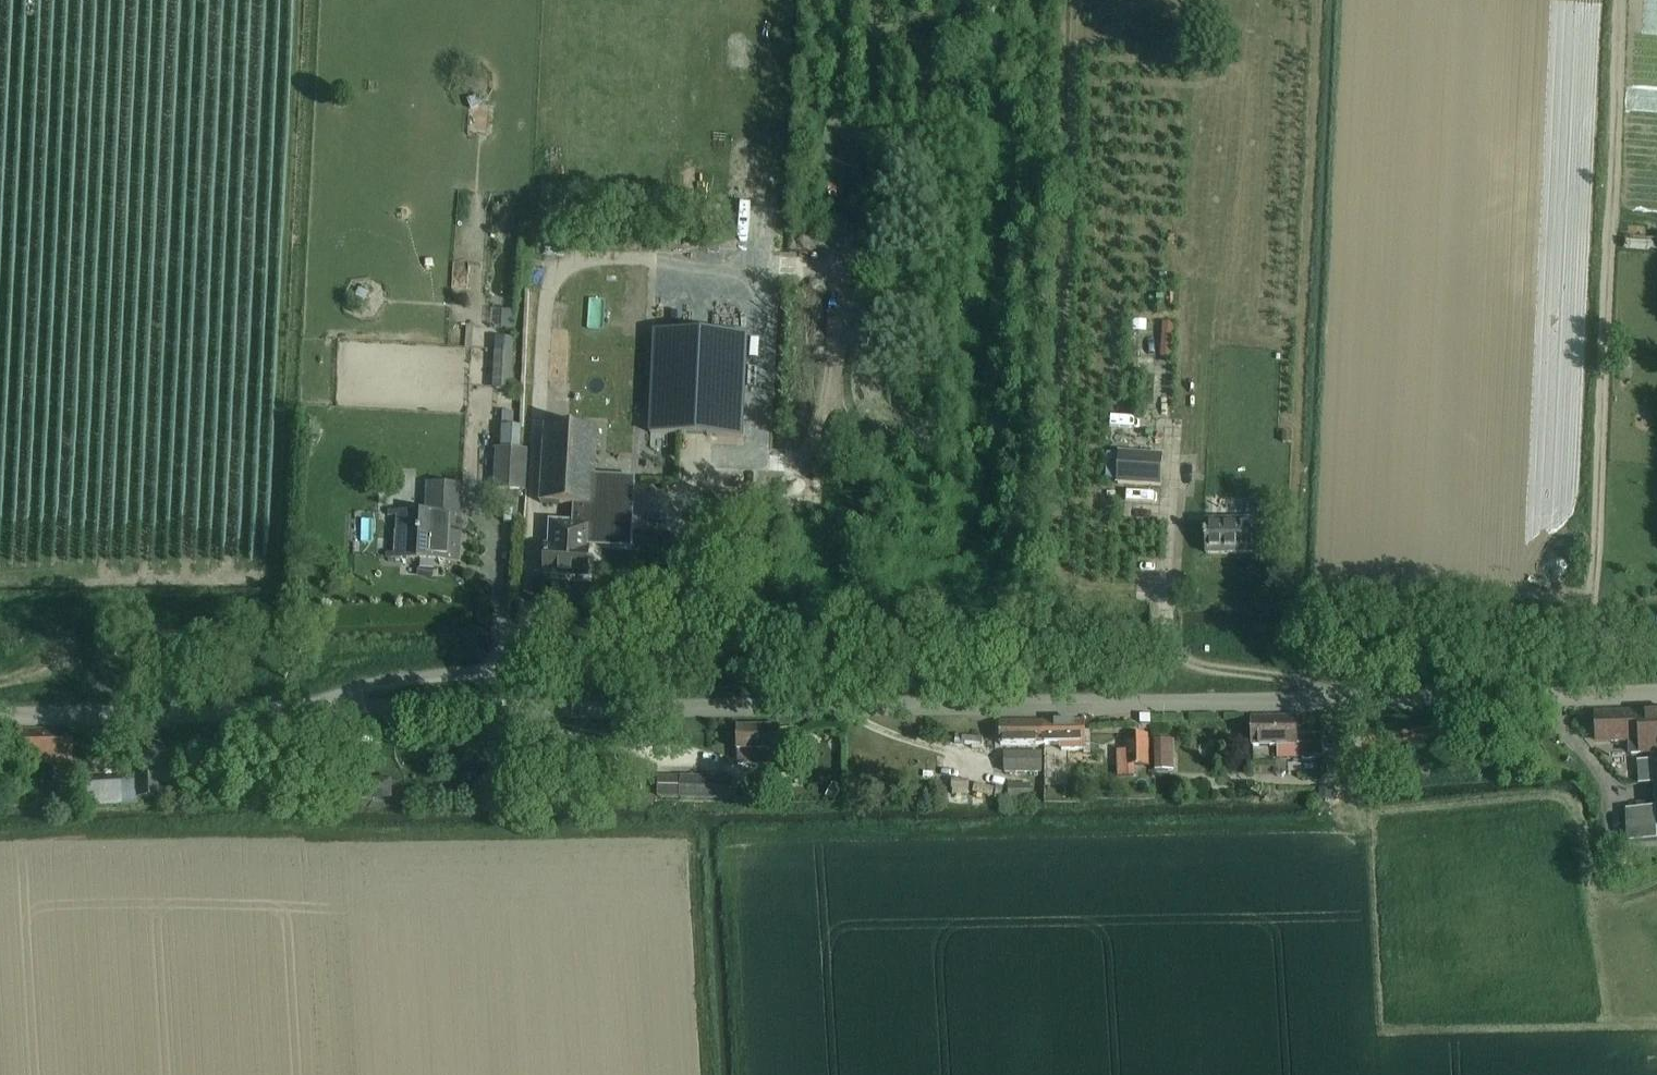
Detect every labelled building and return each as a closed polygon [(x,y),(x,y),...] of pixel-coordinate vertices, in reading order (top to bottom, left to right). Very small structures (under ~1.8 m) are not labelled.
[(479,94),(466,99),(469,107),(470,109),(483,104),(482,103),(479,94)] [(531,258),(530,267),(541,268),(541,259),(531,258)] [(358,288),(354,296),(365,301),(368,292),(358,288)] [(492,309),(491,327),(500,328),(514,328),(515,311),(501,310),(492,309)] [(1133,320),(1132,330),(1146,331),(1146,321),(1133,320)] [(1162,322),(1160,355),(1172,356),(1173,323),(1162,322)] [(744,435),(747,335),(654,332),(651,432),(744,435)] [(1630,350),(1630,339),(1621,339),(1621,350),(1630,350)] [(496,350),(495,350),(493,386),(493,388),(512,390),(514,351),(513,351),(513,341),(496,340),(496,348),(496,350)] [(1630,379),(1631,362),(1619,361),(1618,379),(1630,379)] [(527,448),(520,448),(521,426),(513,426),(514,412),(503,412),(502,425),(501,447),(498,447),(496,487),(525,488),(527,448)] [(307,433),(307,434),(318,436),(321,424),(310,422),(307,433)] [(545,426),(541,502),(576,504),(575,523),(551,522),(550,545),(546,545),(544,573),(587,575),(588,546),(631,549),(635,477),(594,475),(598,429),(545,426)] [(1282,432),(1282,443),(1291,443),(1291,432),(1282,432)] [(1119,451),(1117,483),(1161,486),(1163,453),(1119,451)] [(387,557),(460,560),(464,484),(427,482),(426,512),(390,510),(390,515),(397,515),(395,552),(388,552),(387,557)] [(1246,498),(1246,513),(1256,513),(1256,498),(1246,498)] [(1208,553),(1257,552),(1256,517),(1207,518),(1207,529),(1204,529),(1205,536),(1208,536),(1208,553)] [(1599,742),(1628,740),(1629,754),(1653,753),(1653,759),(1636,760),(1638,784),(1653,783),(1655,806),(1625,809),(1627,841),(1656,839),(1656,710),(1597,714),(1599,742)] [(1297,715),(1252,715),(1253,746),(1293,745),(1293,758),(1322,757),(1322,732),(1298,732),(1297,715)] [(1085,719),(1044,720),(1044,744),(1060,744),(1060,749),(1085,748),(1085,747),(1086,747),(1085,719)] [(1001,720),(1001,745),(1044,744),(1044,720),(1001,720)] [(779,725),(738,725),(739,763),(780,763),(779,725)] [(70,727),(19,728),(19,729),(19,745),(20,755),(20,764),(71,763),(71,740),(71,735),(70,729),(70,728),(70,727)] [(1168,729),(1154,729),(1154,739),(1168,739),(1168,729)] [(1149,764),(1148,734),(1125,734),(1125,750),(1125,752),(1132,751),(1133,763),(1133,765),(1149,764)] [(955,735),(955,744),(982,745),(982,736),(955,735)] [(1168,739),(1154,739),(1154,771),(1174,771),(1174,739),(1168,739)] [(112,745),(85,747),(85,764),(113,763),(112,745)] [(1043,771),(1043,768),(1042,750),(1036,750),(1005,751),(1005,772),(1043,771)] [(1134,775),(1133,765),(1133,763),(1132,751),(1125,752),(1125,750),(1117,751),(1118,776),(1134,775)] [(156,774),(136,775),(137,797),(159,796),(158,774),(156,774)] [(657,797),(681,797),(705,798),(706,774),(682,774),(682,775),(658,774),(657,797)] [(706,774),(705,798),(731,798),(732,775),(706,774)] [(105,777),(73,779),(74,802),(85,801),(85,804),(85,805),(85,808),(138,806),(137,803),(137,802),(137,797),(136,775),(135,775),(105,777)] [(249,778),(238,779),(239,789),(240,789),(249,788),(249,778)] [(392,778),(370,778),(370,800),(392,800),(392,797),(401,797),(401,781),(392,781),(392,778)] [(970,779),(952,778),(951,788),(970,789),(970,779)] [(833,781),(825,796),(834,800),(842,786),(833,781)] [(973,792),(986,796),(992,798),(995,787),(976,782),(973,792)] [(1031,783),(1009,783),(1009,798),(1031,798),(1031,783)] [(993,800),(1000,801),(1001,799),(1003,785),(996,784),(993,800)] [(1332,788),(1319,788),(1319,801),(1332,802),(1332,788)]
